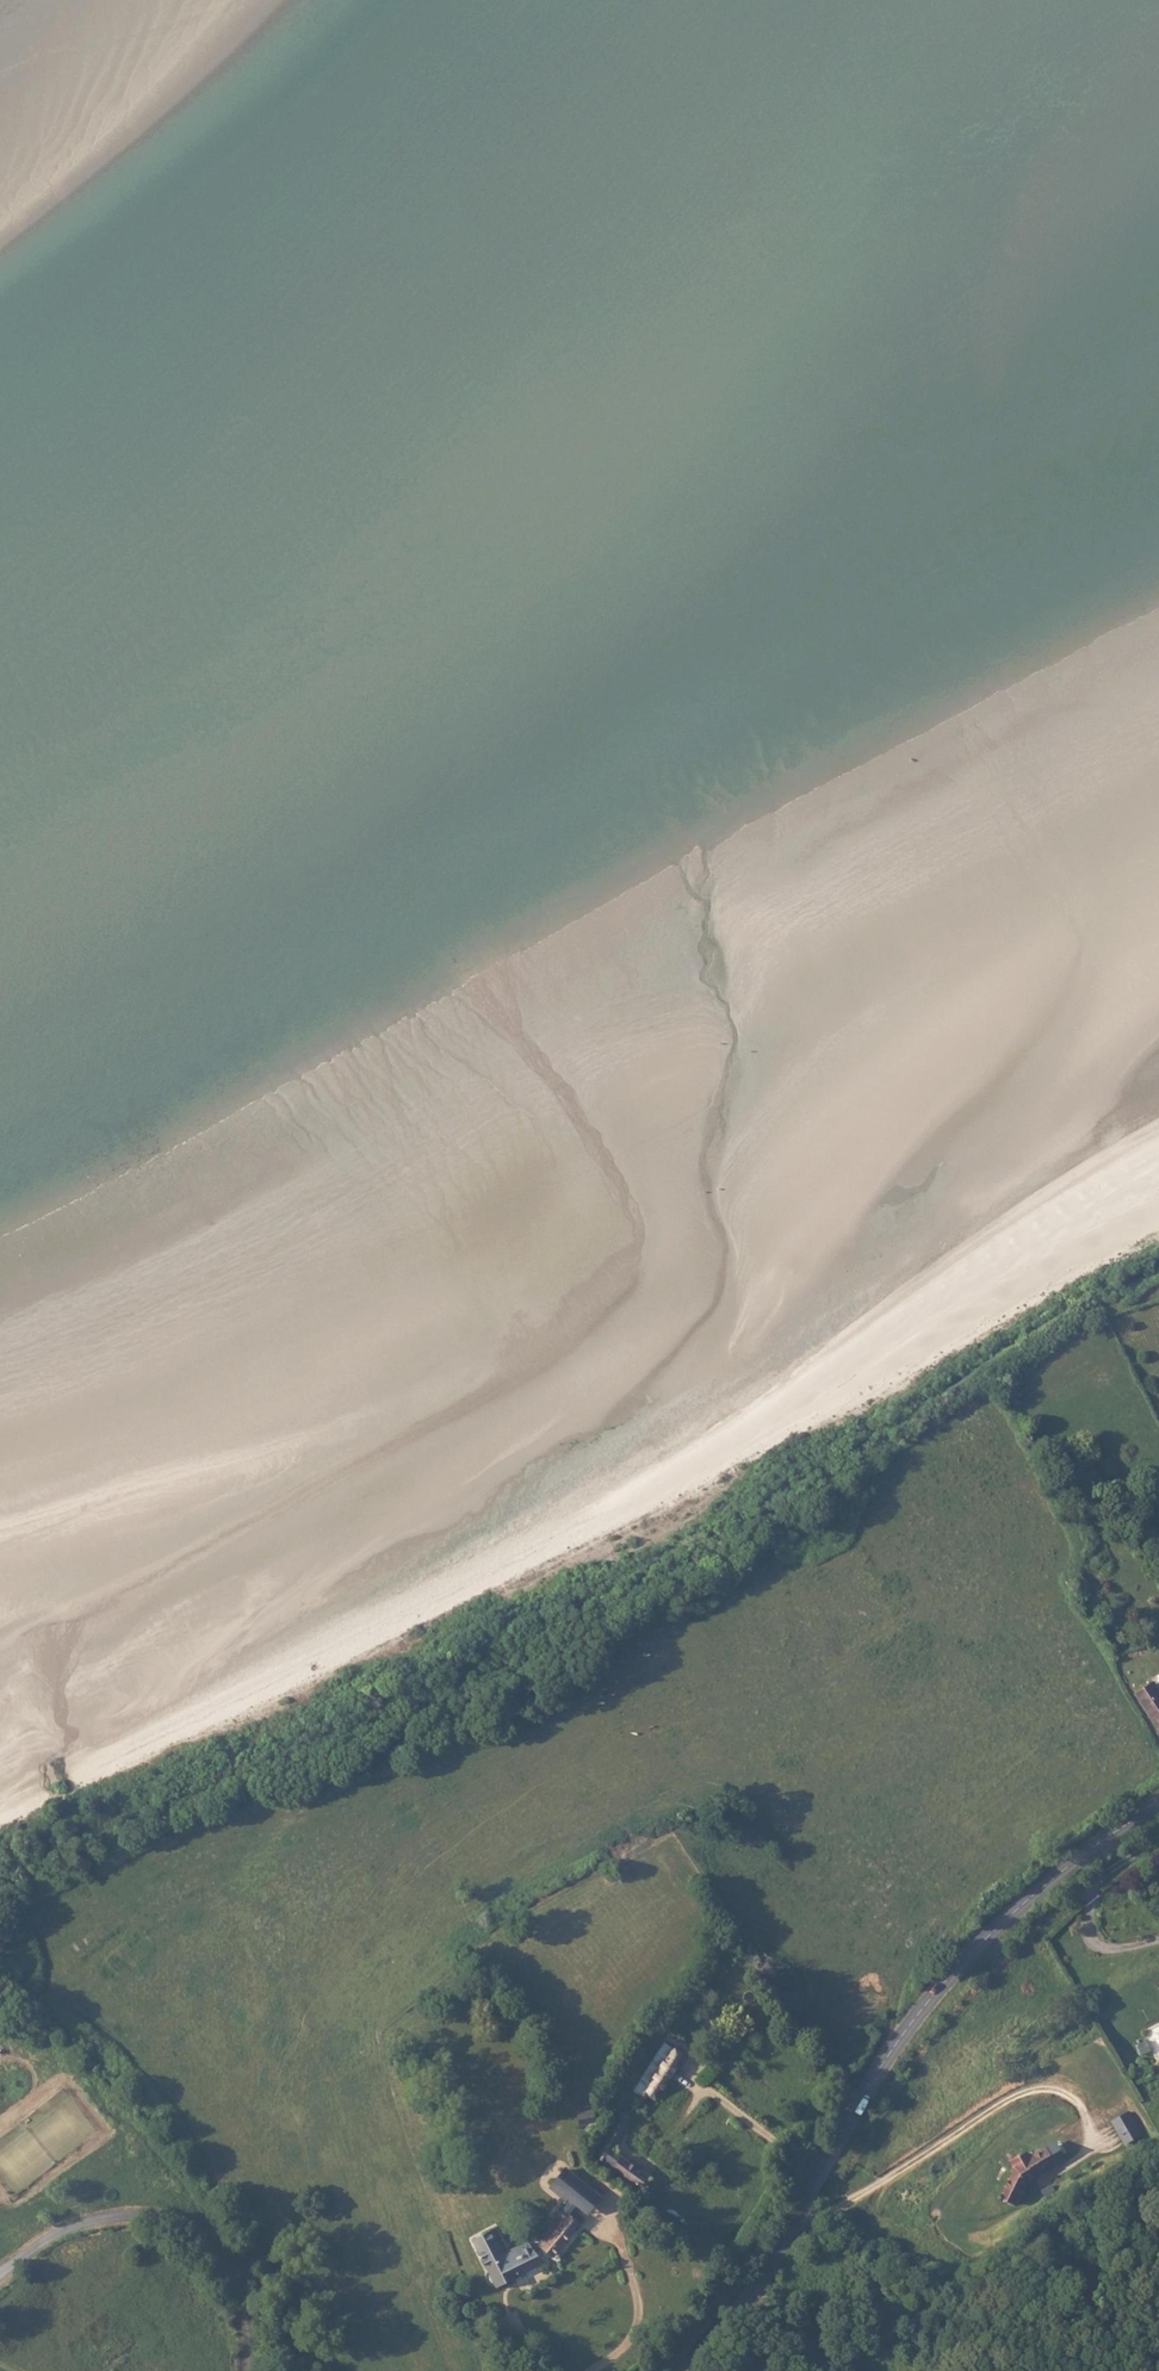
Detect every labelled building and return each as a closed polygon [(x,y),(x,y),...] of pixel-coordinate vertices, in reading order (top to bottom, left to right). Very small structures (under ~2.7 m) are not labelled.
[(1158,1735),(1158,1701),(1154,1692),(1138,1701),(1158,1735)] [(641,2090),(637,2095),(646,2101),(650,2095),(660,2101),(691,2057),(671,2043),(639,2089),(641,2090)] [(594,2142),(592,2138),(585,2145),(586,2148),(615,2170),(630,2152),(620,2142),(614,2149),(607,2142),(625,2122),(617,2116),(594,2142)] [(1003,2170),(988,2199),(1004,2207),(1015,2182),(1023,2177),(1021,2172),(1041,2161),(1034,2145),(1017,2157),(1014,2151),(1007,2156),(1005,2153),(997,2158),(1003,2170)] [(615,2170),(634,2186),(635,2185),(648,2169),(630,2152),(615,2170)] [(539,2253),(550,2261),(574,2227),(563,2219),(571,2207),(575,2209),(586,2194),(556,2173),(543,2191),(559,2202),(561,2200),(564,2203),(552,2220),(558,2224),(539,2253)] [(586,2194),(575,2209),(582,2215),(594,2199),(586,2194)] [(532,2257),(526,2247),(511,2256),(504,2261),(495,2249),(497,2248),(490,2237),(470,2250),(487,2280),(486,2282),(486,2285),(486,2288),(487,2289),(489,2291),(490,2292),(492,2293),(495,2293),(497,2296),(516,2285),(515,2283),(532,2274),(541,2268),(532,2257)] [(548,2264),(550,2261),(539,2253),(532,2257),(541,2268),(532,2274),(533,2275),(542,2269),(543,2271),(546,2267),(545,2265),(547,2264),(548,2264)]
